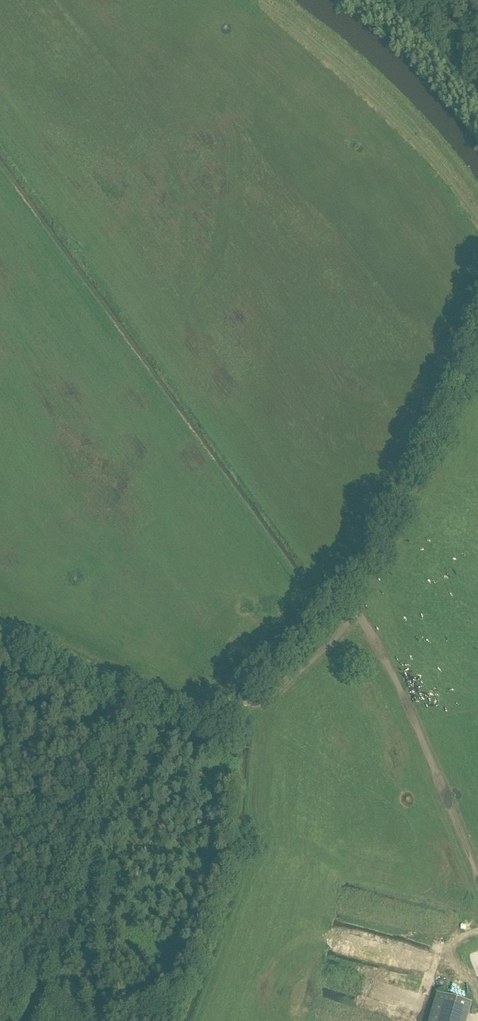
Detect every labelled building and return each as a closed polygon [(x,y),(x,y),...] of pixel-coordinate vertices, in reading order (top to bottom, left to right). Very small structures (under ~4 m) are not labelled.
[(328,984),(336,986),(339,969),(332,967),(328,984)] [(441,994),(433,1020),(471,1020),(476,1004),(441,994)]
